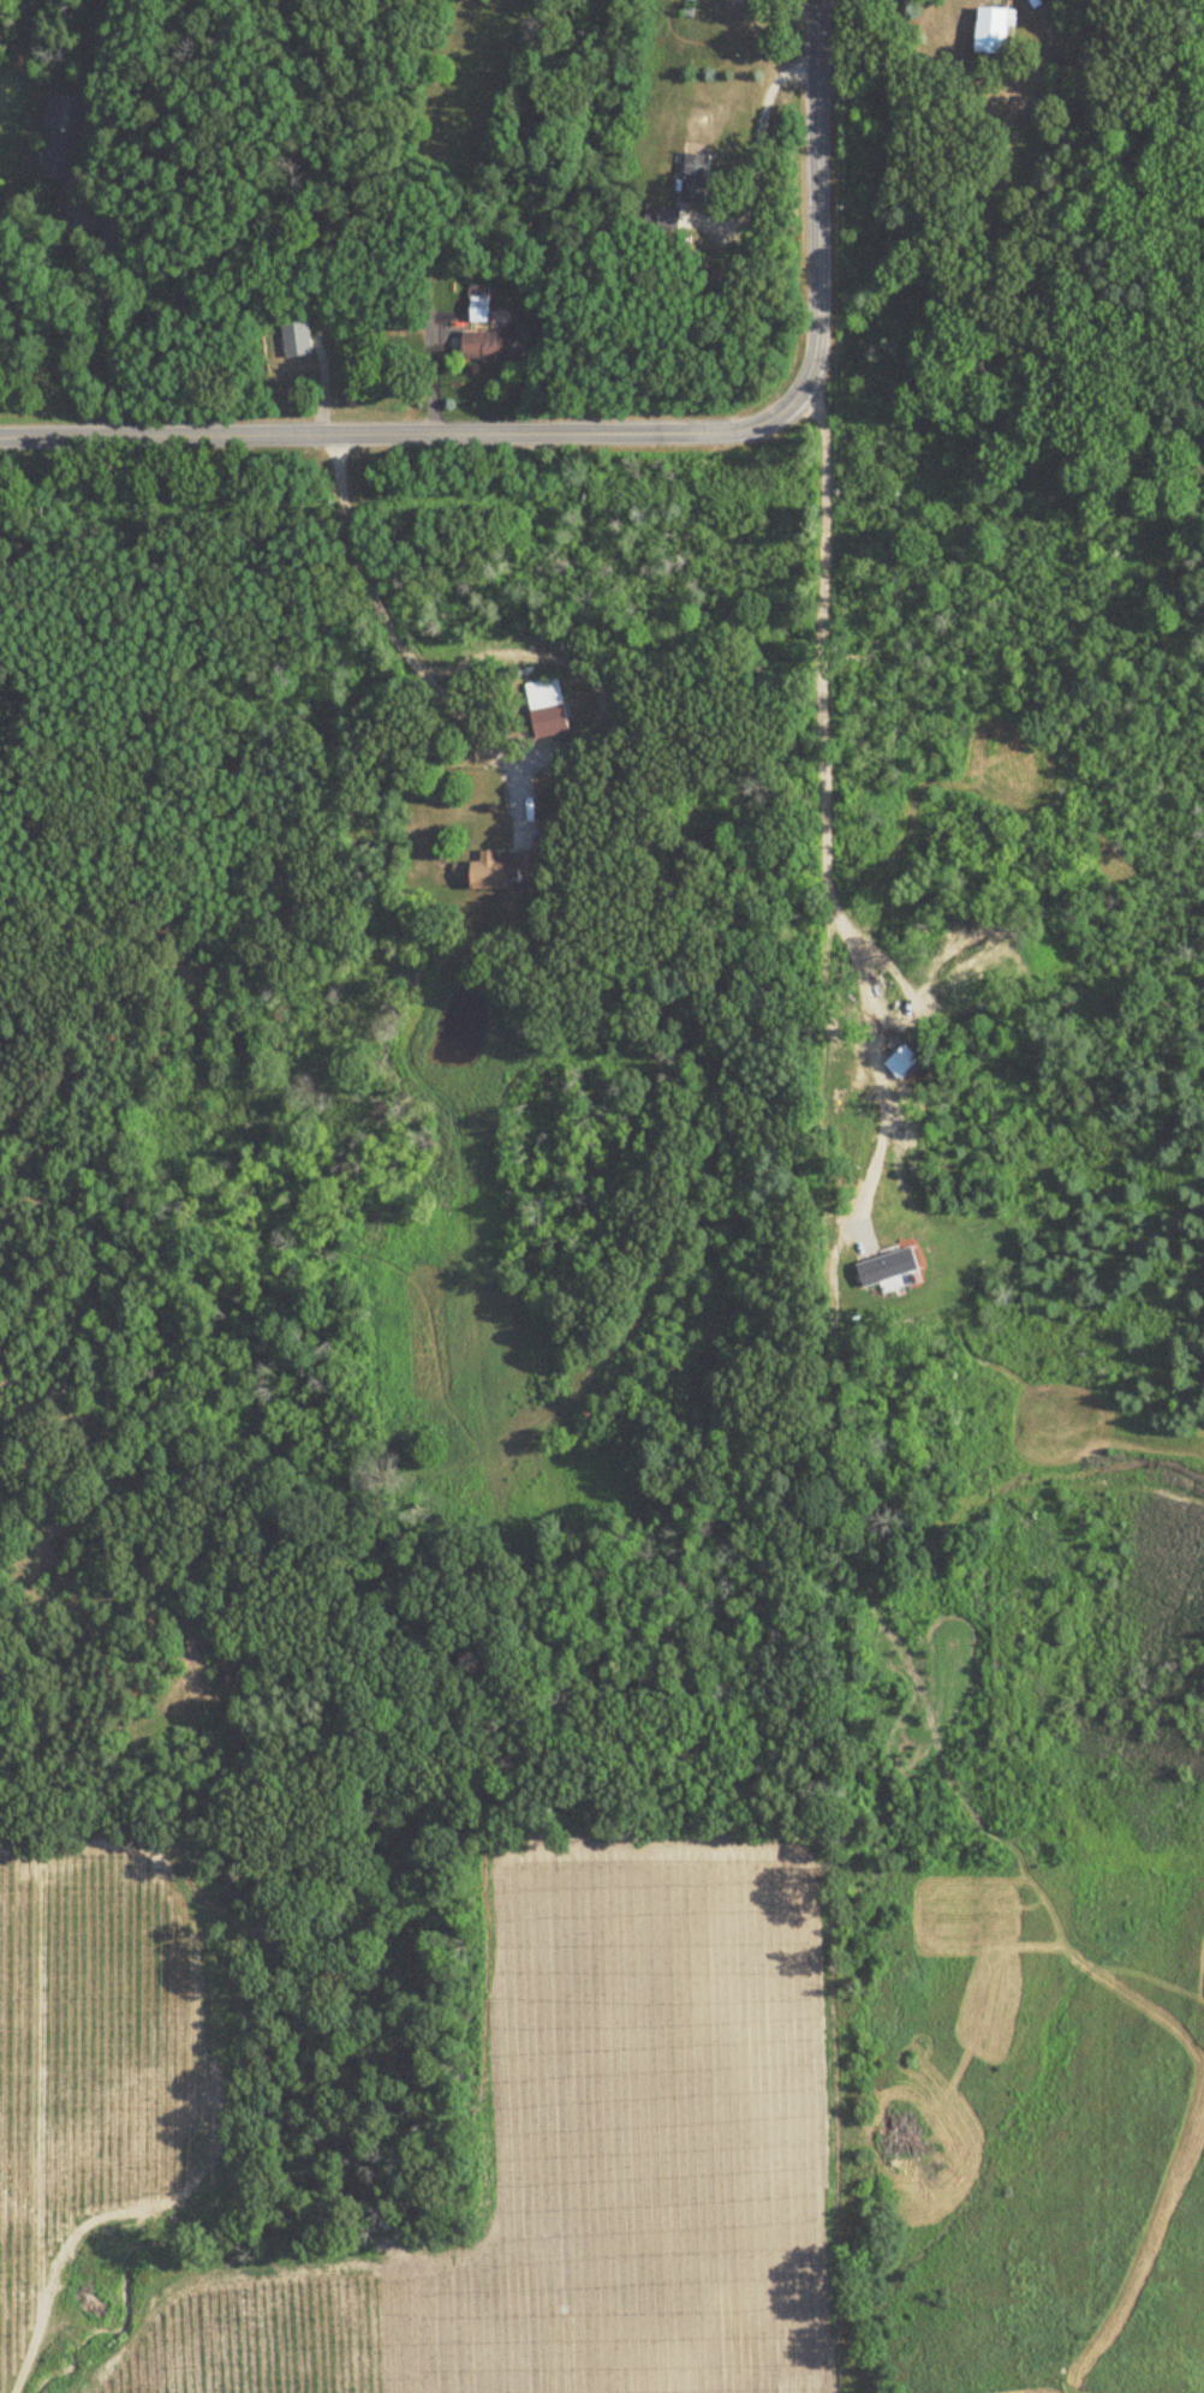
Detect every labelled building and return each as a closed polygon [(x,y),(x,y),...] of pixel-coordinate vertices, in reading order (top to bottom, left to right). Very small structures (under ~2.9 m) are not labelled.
[(1013,55),(1012,9),(980,9),(980,55),(1013,55)] [(83,101),(52,94),(45,129),(52,130),(43,178),(68,183),(83,101)] [(681,200),(707,205),(715,159),(690,153),(681,200)] [(681,210),(662,210),(662,227),(681,227),(681,210)] [(490,322),(490,297),(473,297),(473,322),(490,322)] [(287,358),(314,356),(311,322),(284,324),(287,358)] [(466,361),(528,361),(528,333),(466,333),(466,361)] [(527,683),(532,710),(567,703),(561,677),(527,683)] [(542,738),(574,731),(569,707),(537,714),(542,738)] [(475,861),(475,889),(512,889),(512,877),(546,877),(545,853),(514,853),(514,861),(499,861),(499,849),(485,849),(485,861),(475,861)] [(886,1064),(904,1085),(926,1065),(907,1045),(886,1064)]
